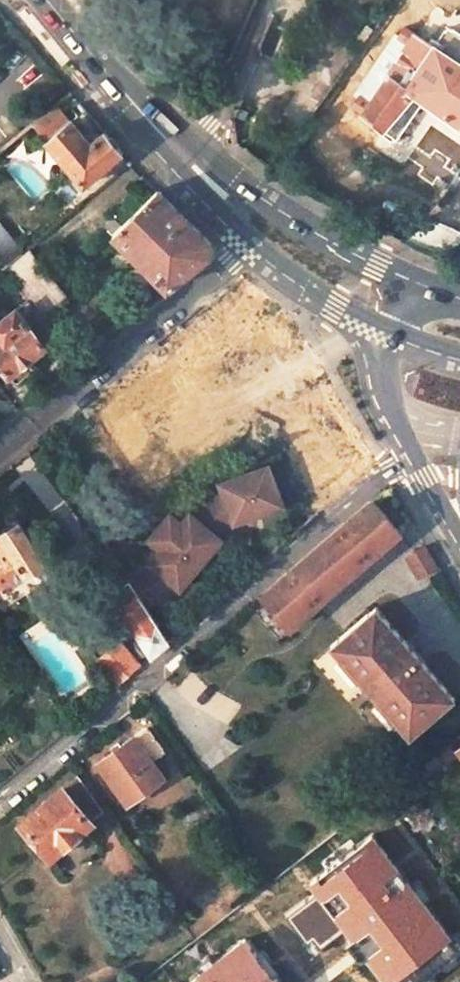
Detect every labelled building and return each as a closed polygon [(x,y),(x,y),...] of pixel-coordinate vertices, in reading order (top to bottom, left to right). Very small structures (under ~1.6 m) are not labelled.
[(403,26),(397,36),(406,41),(367,101),(358,96),(352,105),(362,111),(360,114),(382,130),(414,93),(458,126),(459,123),(459,63),(403,26)] [(47,141),(45,142),(84,184),(122,153),(103,132),(91,142),(73,119),(71,120),(56,103),(31,123),(47,141)] [(157,189),(113,232),(167,288),(209,255),(211,242),(157,189)] [(0,226),(0,266),(1,267),(21,251),(0,226)] [(61,299),(36,269),(21,251),(1,267),(16,285),(41,316),(41,315),(61,299)] [(0,319),(0,366),(7,376),(43,345),(13,308),(0,319)] [(264,462),(216,481),(221,494),(192,518),(213,535),(231,520),(247,514),(246,509),(262,503),(263,508),(280,501),(264,462)] [(399,531),(371,500),(260,593),(294,632),(405,537),(399,531)] [(192,518),(189,516),(181,525),(169,516),(147,542),(160,551),(148,565),(150,568),(129,581),(146,608),(176,589),(178,591),(220,540),(213,535),(192,518)] [(18,520),(0,531),(0,581),(9,575),(13,581),(43,562),(18,520)] [(415,550),(402,564),(418,578),(435,564),(423,544),(413,548),(415,550)] [(109,591),(147,649),(143,652),(146,658),(167,641),(146,608),(129,581),(128,579),(109,591)] [(459,703),(380,611),(335,650),(414,741),(459,703)] [(125,645),(104,662),(119,682),(140,664),(125,645)] [(144,725),(95,758),(123,800),(161,776),(149,758),(161,751),(144,725)] [(421,764),(427,772),(455,750),(459,756),(459,734),(421,764)] [(421,764),(404,777),(410,786),(427,772),(421,764)] [(101,810),(75,773),(20,821),(50,855),(101,810)] [(311,878),(392,981),(453,935),(372,831),(311,878)] [(244,936),(184,981),(279,981),(244,936)]
